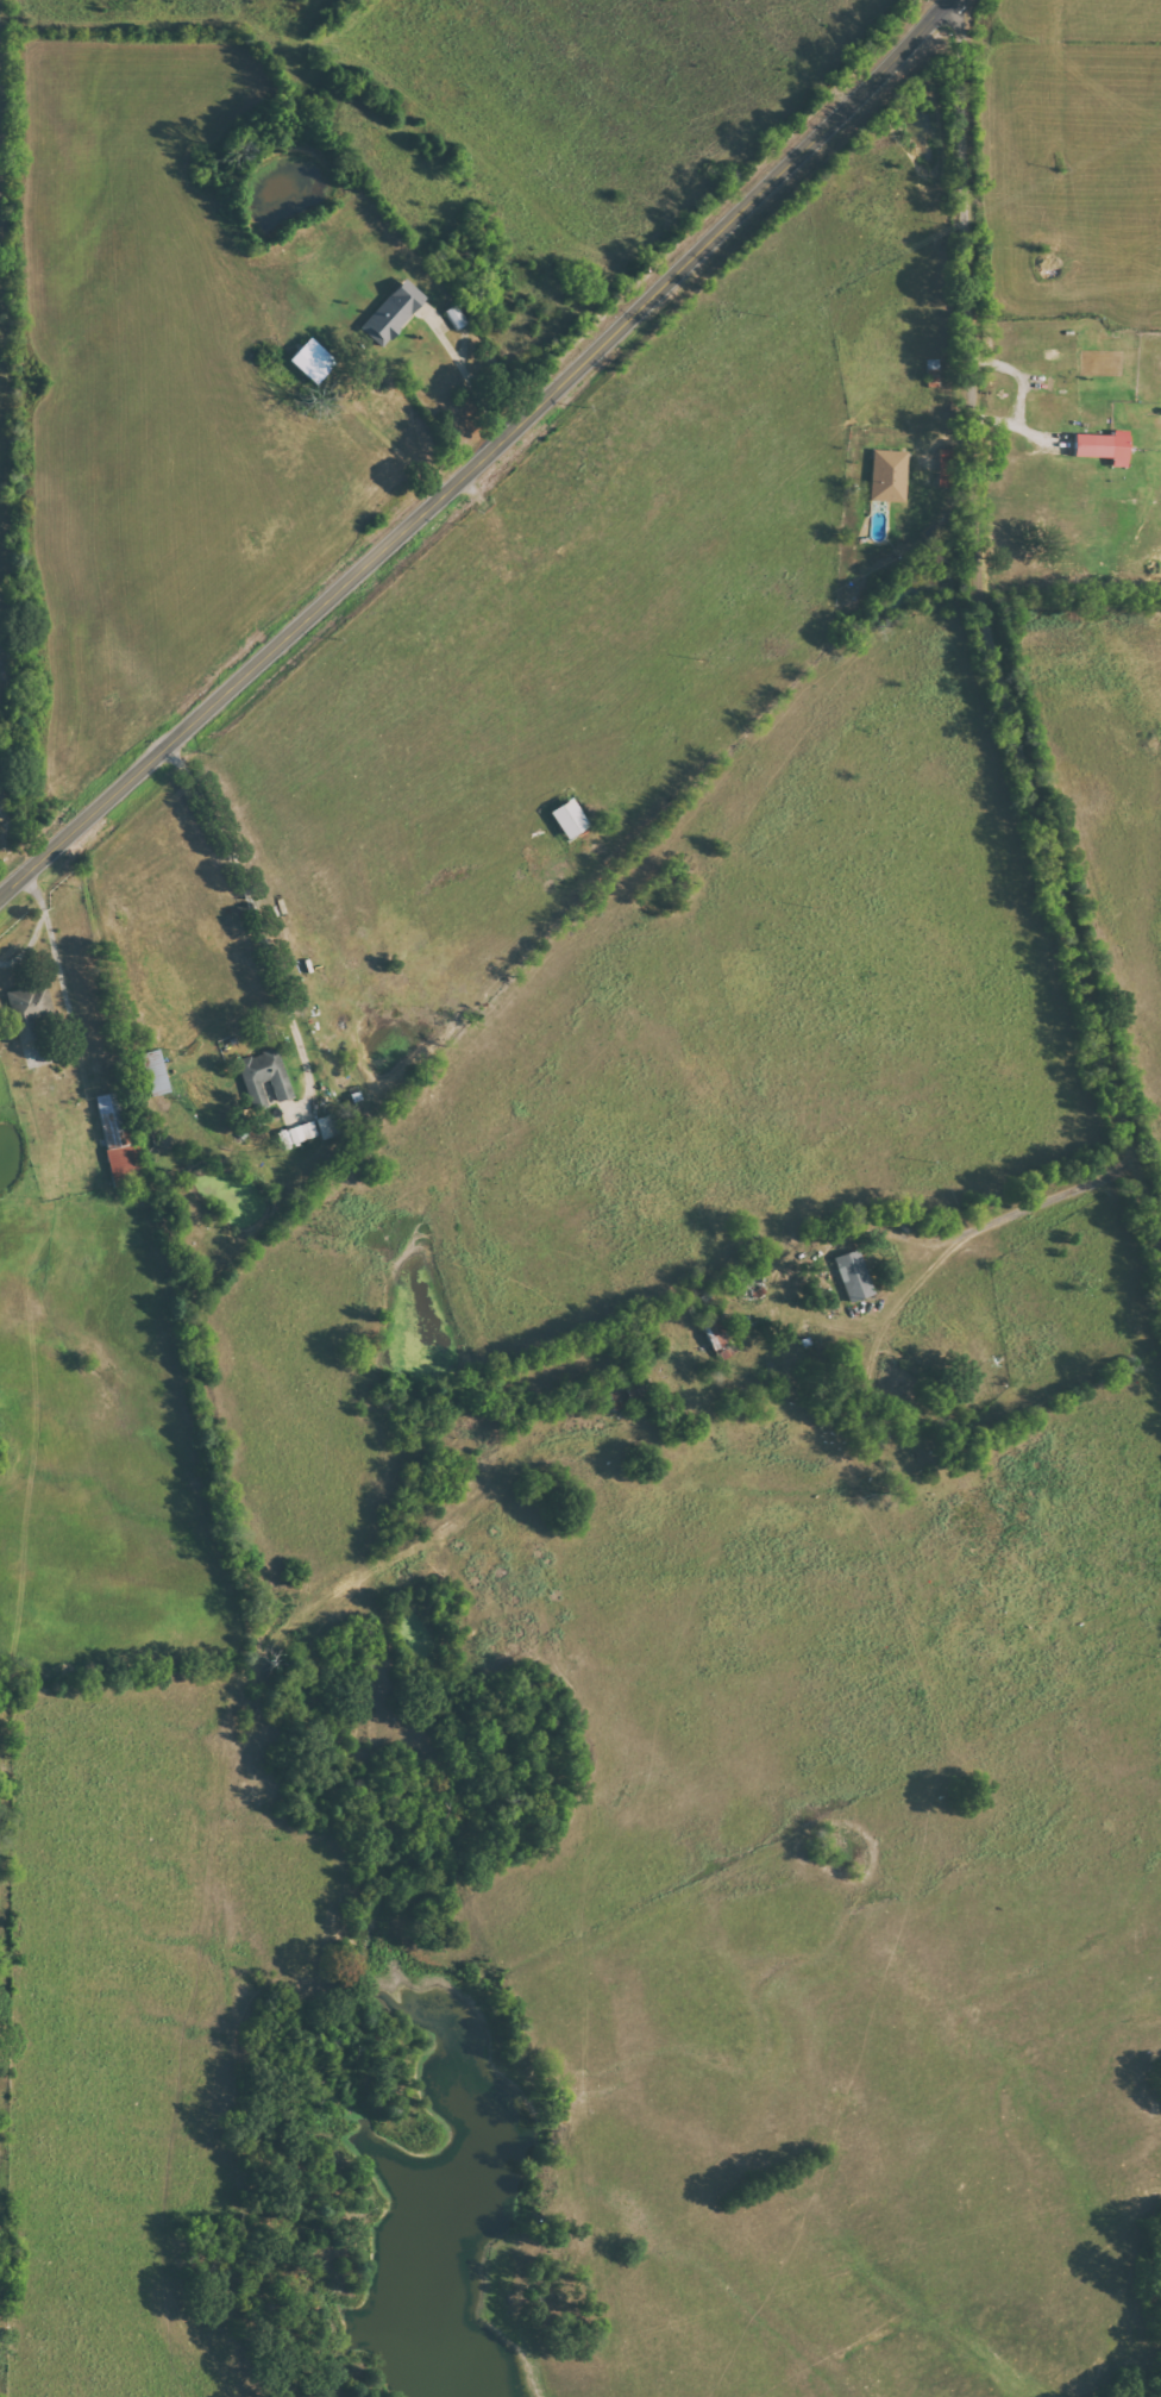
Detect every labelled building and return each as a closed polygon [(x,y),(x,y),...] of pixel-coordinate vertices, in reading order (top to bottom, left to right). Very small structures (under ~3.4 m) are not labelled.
[(425,299),(403,279),(359,326),(380,346),(425,299)] [(456,330),(467,323),(454,304),(443,311),(456,330)] [(336,362),(308,336),(287,359),(314,385),(336,362)] [(1127,432),(1112,431),(1112,436),(1073,435),(1072,457),(1111,458),(1110,467),(1126,467),(1127,432)] [(904,501),(905,451),(871,450),(871,501),(904,501)] [(548,812),(566,840),(587,826),(569,798),(548,812)] [(37,1040),(32,1019),(53,1014),(45,980),(4,990),(17,1045),(37,1040)] [(294,1097),(275,1048),(236,1063),(250,1100),(264,1095),(259,1084),(269,1080),(278,1103),(294,1097)] [(169,1092),(158,1050),(140,1054),(151,1097),(169,1092)] [(291,1144),(319,1136),(320,1141),(339,1136),(332,1114),(313,1120),(313,1121),(286,1129),(291,1144)] [(834,1258),(849,1304),(873,1296),(858,1250),(834,1258)] [(714,1352),(735,1342),(719,1308),(698,1317),(714,1352)]
